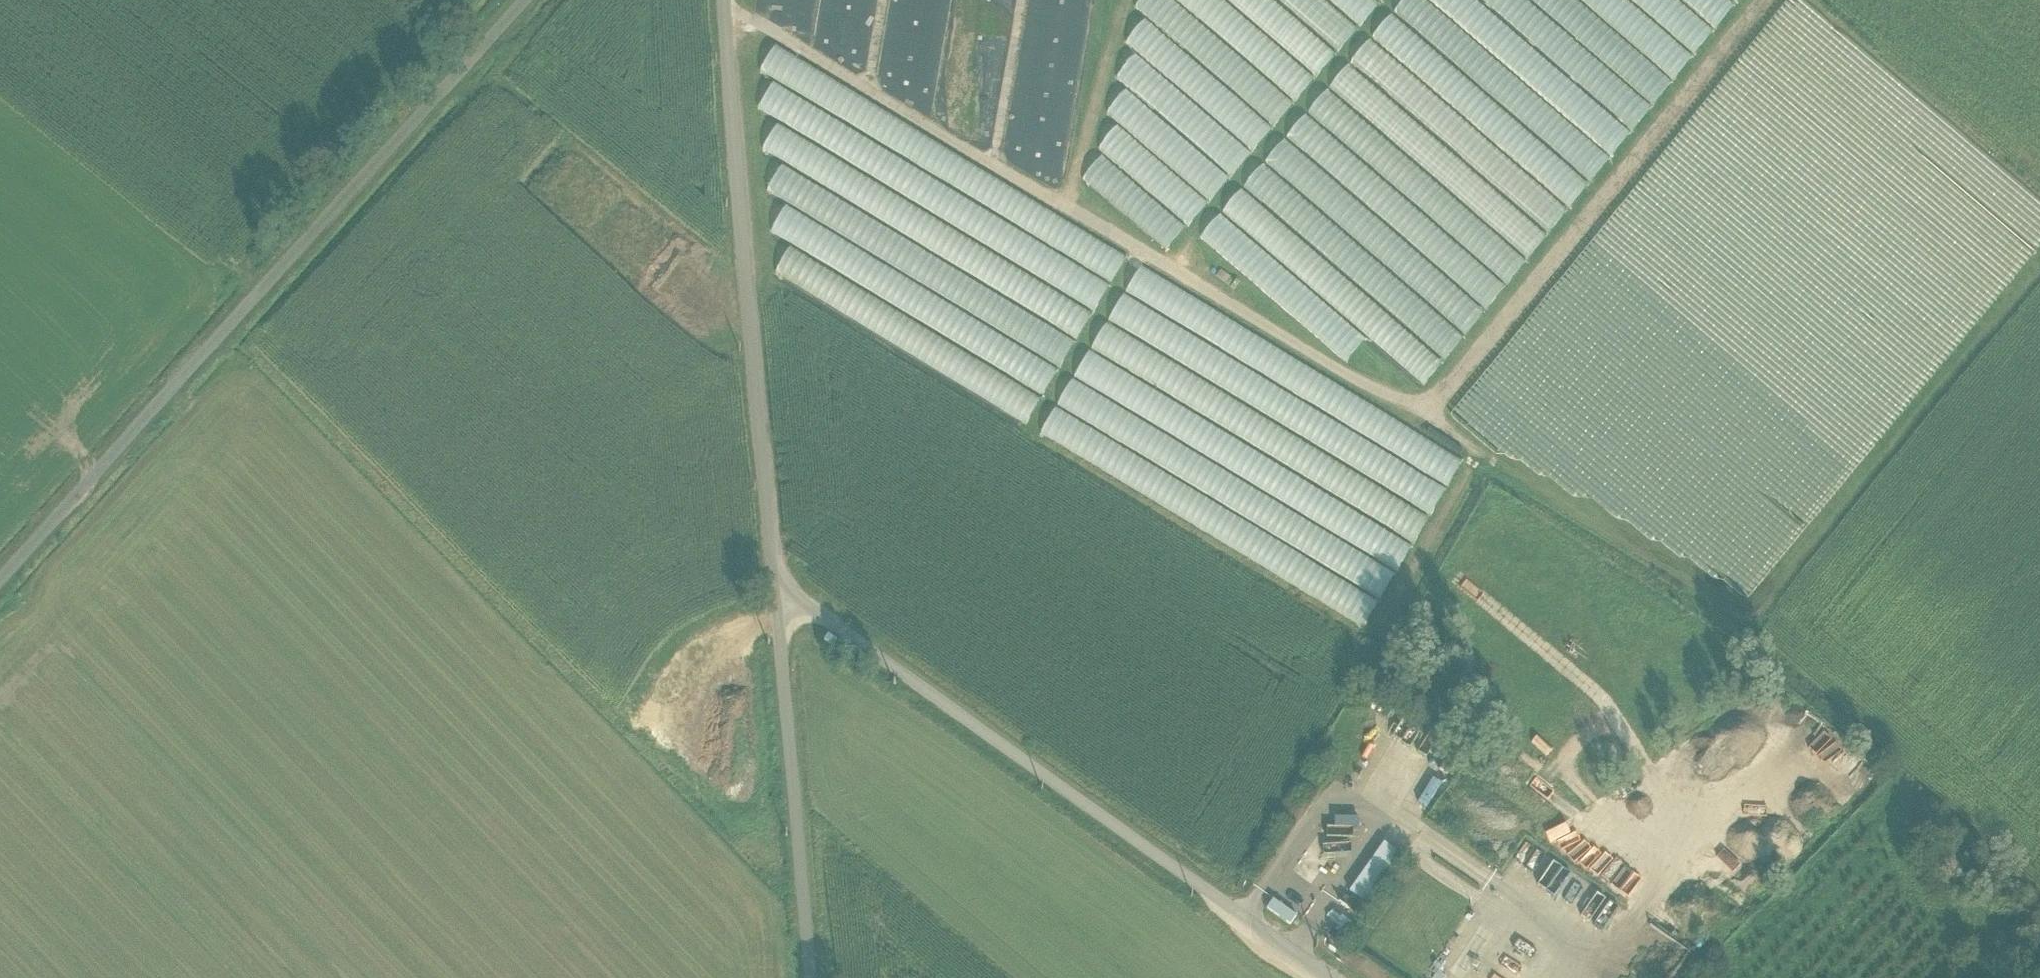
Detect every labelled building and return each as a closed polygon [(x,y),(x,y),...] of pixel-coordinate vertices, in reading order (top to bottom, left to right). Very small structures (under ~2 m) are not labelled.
[(1574,267),(1561,284),(1568,289),(1581,273),(1574,267)] [(1566,646),(1559,655),(1575,667),(1581,659),(1566,646)] [(1843,751),(1854,759),(1865,744),(1853,736),(1843,751)] [(1445,817),(1462,792),(1451,785),(1434,810),(1445,817)] [(1378,833),(1379,821),(1356,820),(1355,832),(1378,833)] [(1368,912),(1407,862),(1383,843),(1344,893),(1368,912)] [(1617,878),(1619,875),(1638,890),(1651,873),(1617,847),(1602,867),(1617,878)] [(1626,902),(1616,915),(1628,924),(1638,910),(1626,902)]
